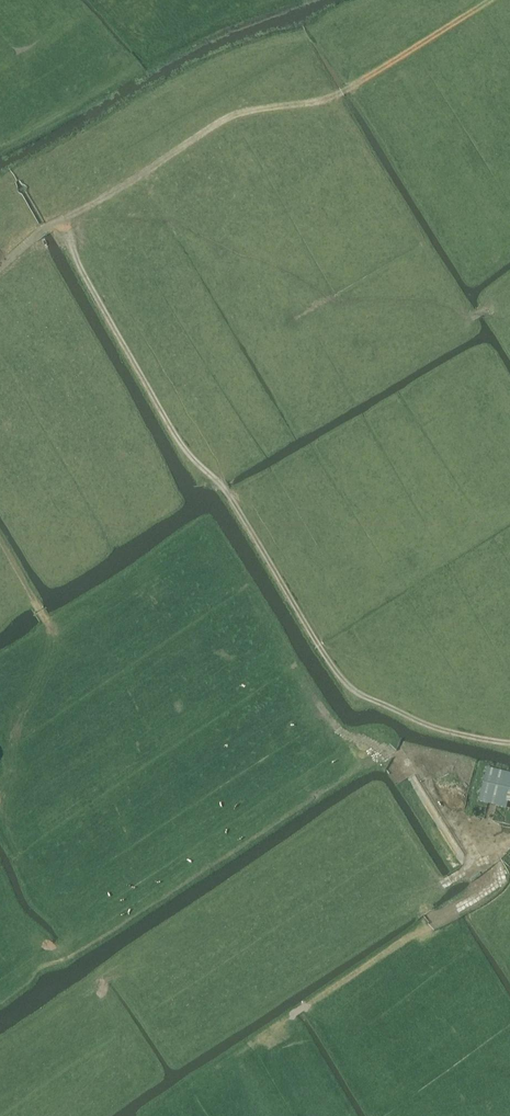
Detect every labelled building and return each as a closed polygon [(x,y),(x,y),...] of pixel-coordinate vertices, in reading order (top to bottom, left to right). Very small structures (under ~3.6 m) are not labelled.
[(487,769),(479,802),(507,809),(508,803),(509,804),(509,774),(487,769)]
